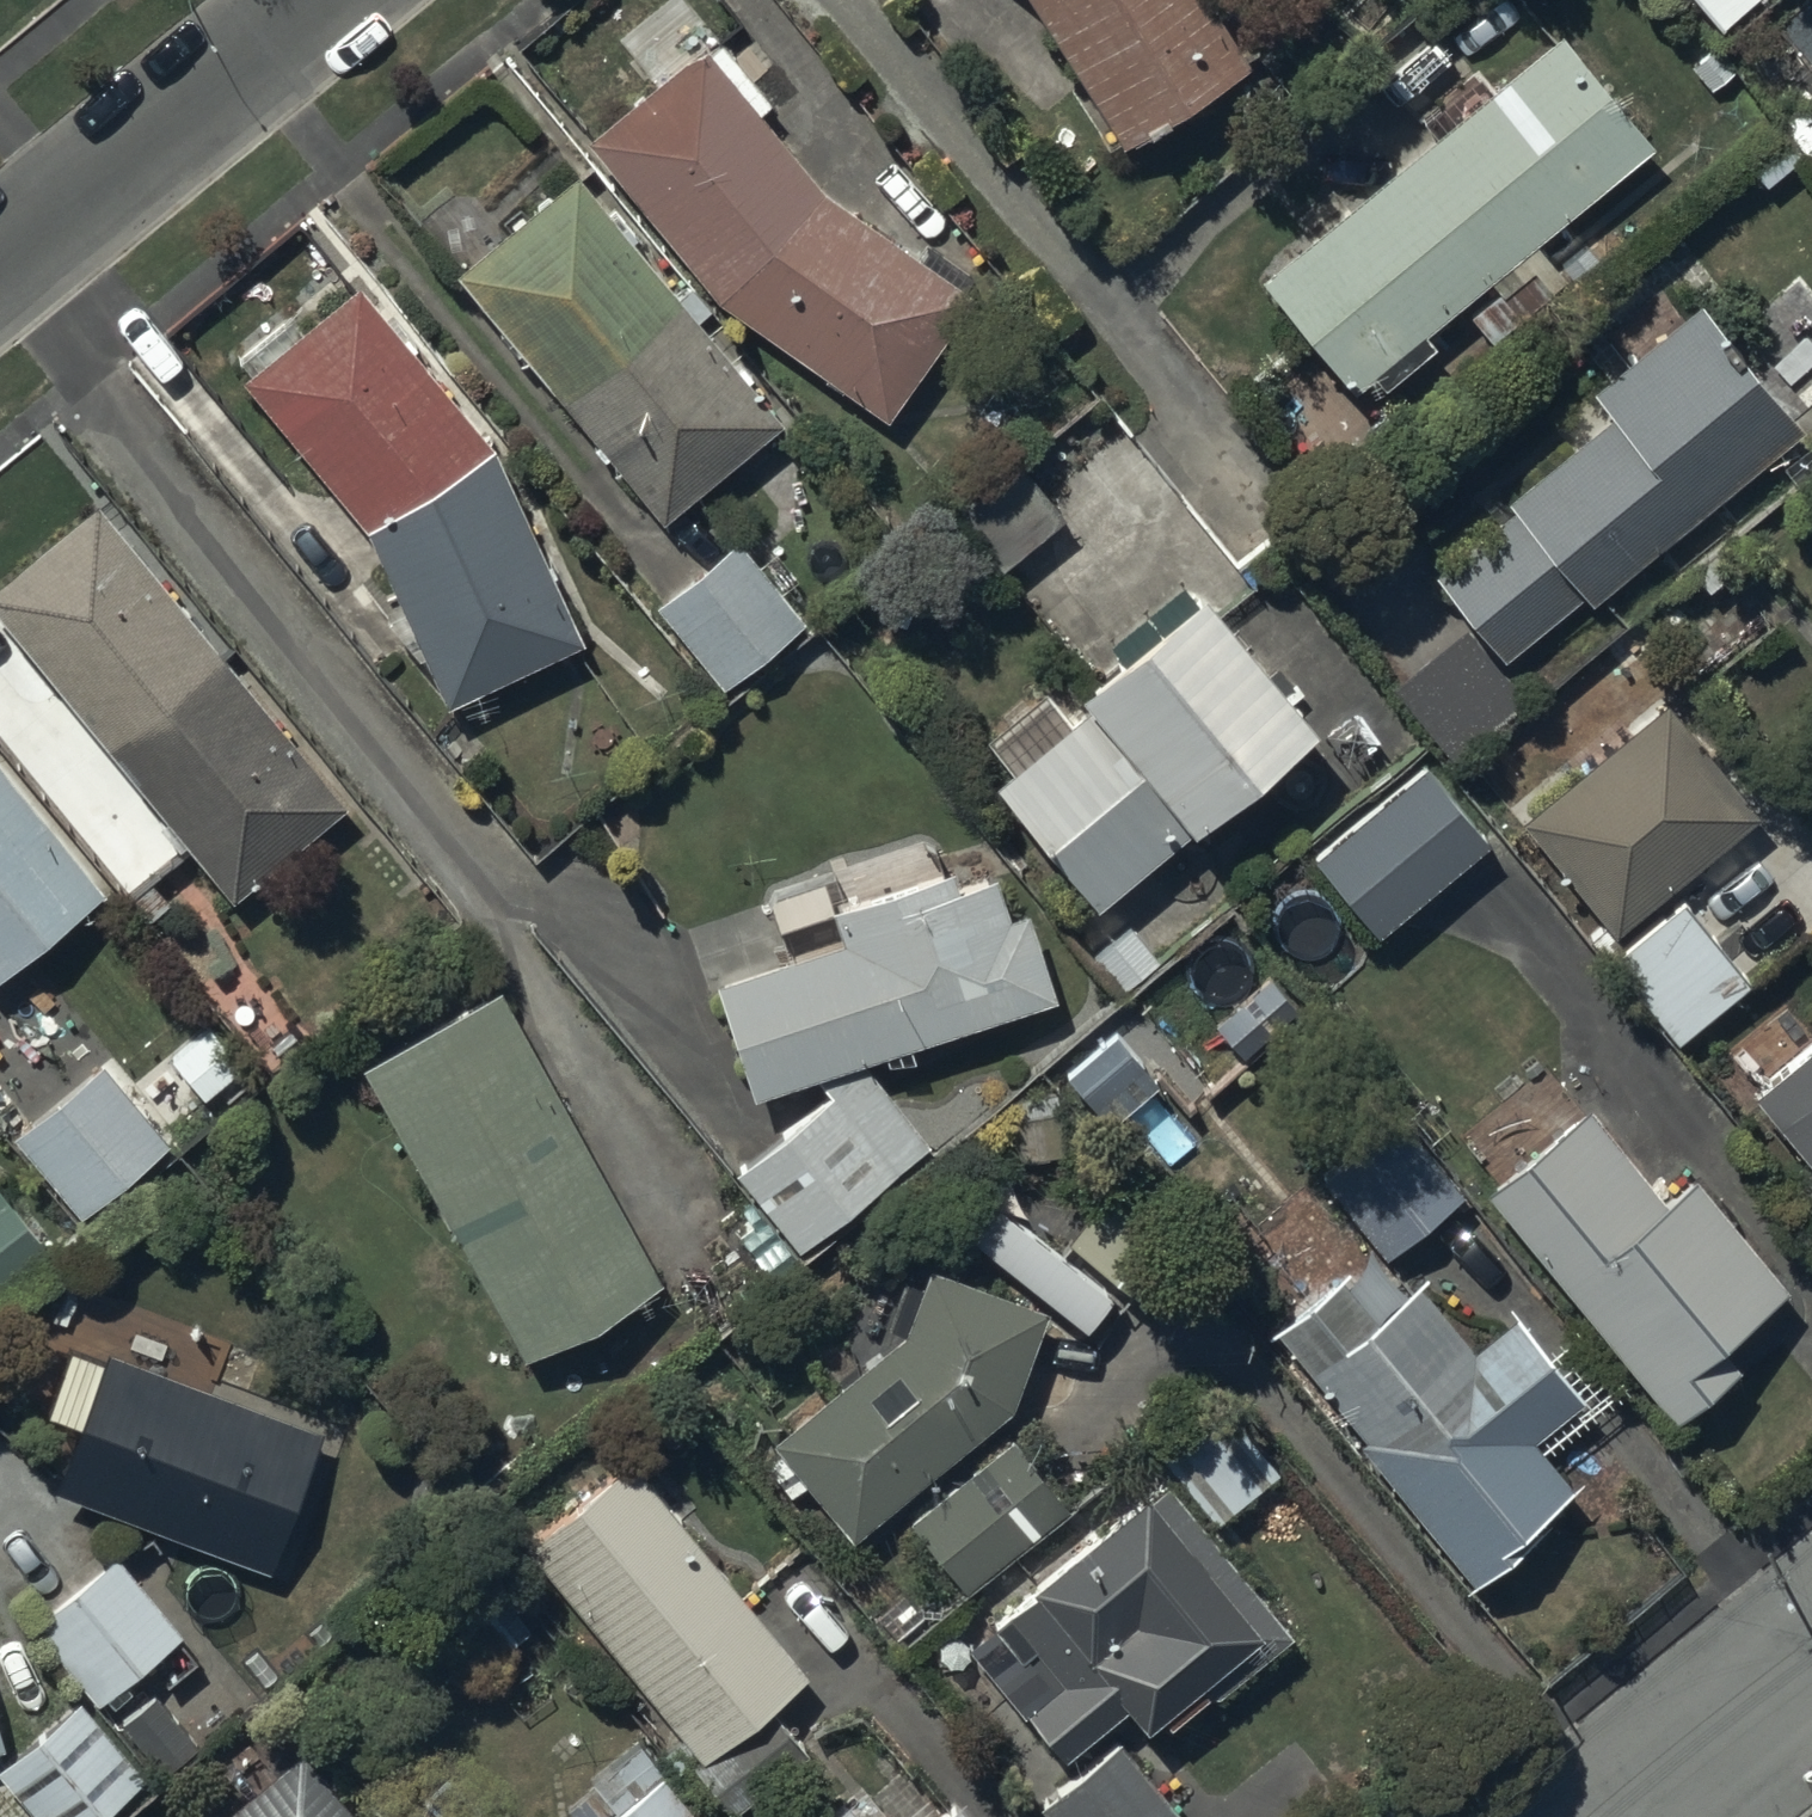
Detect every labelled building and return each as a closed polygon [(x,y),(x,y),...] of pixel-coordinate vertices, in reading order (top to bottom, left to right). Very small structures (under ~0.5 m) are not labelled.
[(1118,144),(1248,64),(1208,0),(1029,0),(1118,144)] [(1716,26),(1747,0),(1695,0),(1716,26)] [(1651,143),(1557,34),(1257,279),(1350,392),(1372,374),(1381,384),(1431,343),(1422,333),(1486,280),(1497,293),(1469,316),(1487,337),(1561,277),(1532,240),(1651,143)] [(698,43),(585,136),(714,301),(884,414),(970,296),(820,189),(756,111),(766,104),(717,42),(705,52),(698,43)] [(1806,106),(1739,159),(1760,185),(1803,150),(1811,161),(1811,114),(1806,106)] [(783,424),(573,168),(451,271),(657,526),(783,424)] [(350,283),(240,372),(358,518),(489,440),(350,283)] [(1798,429),(1698,305),(1589,392),(1609,416),(1504,501),(1510,509),(1430,573),(1498,658),(1582,590),(1588,598),(1798,429)] [(579,638),(489,440),(358,518),(440,699),(579,638)] [(1021,453),(950,509),(994,569),(1067,515),(1021,453)] [(0,575),(0,618),(230,899),(344,806),(95,500),(0,575)] [(803,619),(735,536),(653,604),(720,689),(803,619)] [(1092,907),(1311,725),(1197,590),(1073,692),(1082,706),(989,782),(1092,907)] [(1665,700),(1519,820),(1612,932),(1757,813),(1665,700)] [(1373,936),(1489,842),(1422,765),(1310,858),(1373,936)] [(97,891),(0,773),(0,971),(97,891)] [(952,877),(949,866),(828,909),(837,937),(710,982),(748,1102),(816,1078),(829,1092),(733,1173),(796,1253),(927,1146),(865,1064),(1054,999),(1026,908),(1005,914),(991,868),(952,877)] [(1681,903),(1610,961),(1674,1042),(1746,984),(1681,903)] [(1225,921),(1178,962),(1210,1000),(1258,960),(1225,921)] [(667,1282),(497,986),(423,1020),(357,1063),(518,1364),(589,1326),(667,1282)] [(1111,1031),(1060,1078),(1105,1127),(1156,1082),(1111,1031)] [(1753,1093),(1811,1166),(1811,1044),(1753,1093)] [(100,1062),(8,1135),(75,1218),(166,1143),(100,1062)] [(1504,1170),(1482,1189),(1671,1420),(1736,1368),(1717,1345),(1785,1289),(1692,1174),(1660,1201),(1583,1107),(1579,1110),(1560,1087),(1486,1148),(1504,1170)] [(1064,1098),(1010,1097),(1008,1158),(1062,1159),(1064,1098)] [(1341,1158),(1320,1177),(1384,1255),(1460,1193),(1382,1099),(1329,1142),(1341,1158)] [(40,1248),(0,1197),(0,1279),(40,1248)] [(1008,1410),(1047,1310),(927,1266),(901,1330),(767,1441),(849,1541),(1008,1410)] [(1339,1276),(1273,1330),(1361,1438),(1357,1441),(1472,1584),(1539,1530),(1532,1520),(1569,1490),(1528,1439),(1581,1396),(1513,1312),(1469,1348),(1414,1280),(1370,1315),(1339,1276)] [(269,1572),(321,1429),(246,1403),(255,1379),(166,1347),(158,1371),(100,1349),(96,1359),(67,1349),(43,1413),(74,1424),(50,1491),(269,1572)] [(1213,1522),(1282,1471),(1221,1400),(1156,1452),(1213,1522)] [(1067,1506),(1009,1435),(905,1520),(963,1590),(1067,1506)] [(802,1672),(625,1457),(520,1544),(688,1763),(767,1702),(802,1672)] [(1288,1635),(1165,1482),(1146,1493),(1127,1503),(1027,1584),(986,1624),(1043,1695),(1023,1713),(1061,1759),(1121,1710),(1141,1727),(1159,1719),(1165,1725),(1202,1695),(1220,1695),(1288,1635)] [(114,1554),(27,1621),(93,1703),(179,1634),(114,1554)] [(77,1699),(0,1764),(0,1775),(35,1816),(64,1816),(129,1762),(77,1699)] [(688,1763),(731,1815),(809,1754),(767,1702),(688,1763)] [(1116,1741),(1036,1805),(1045,1816),(1180,1816),(1116,1741)] [(297,1750),(215,1816),(353,1816),(297,1750)] [(662,1774),(610,1816),(699,1816),(662,1774)] [(845,1801),(826,1816),(858,1816),(845,1801)]
